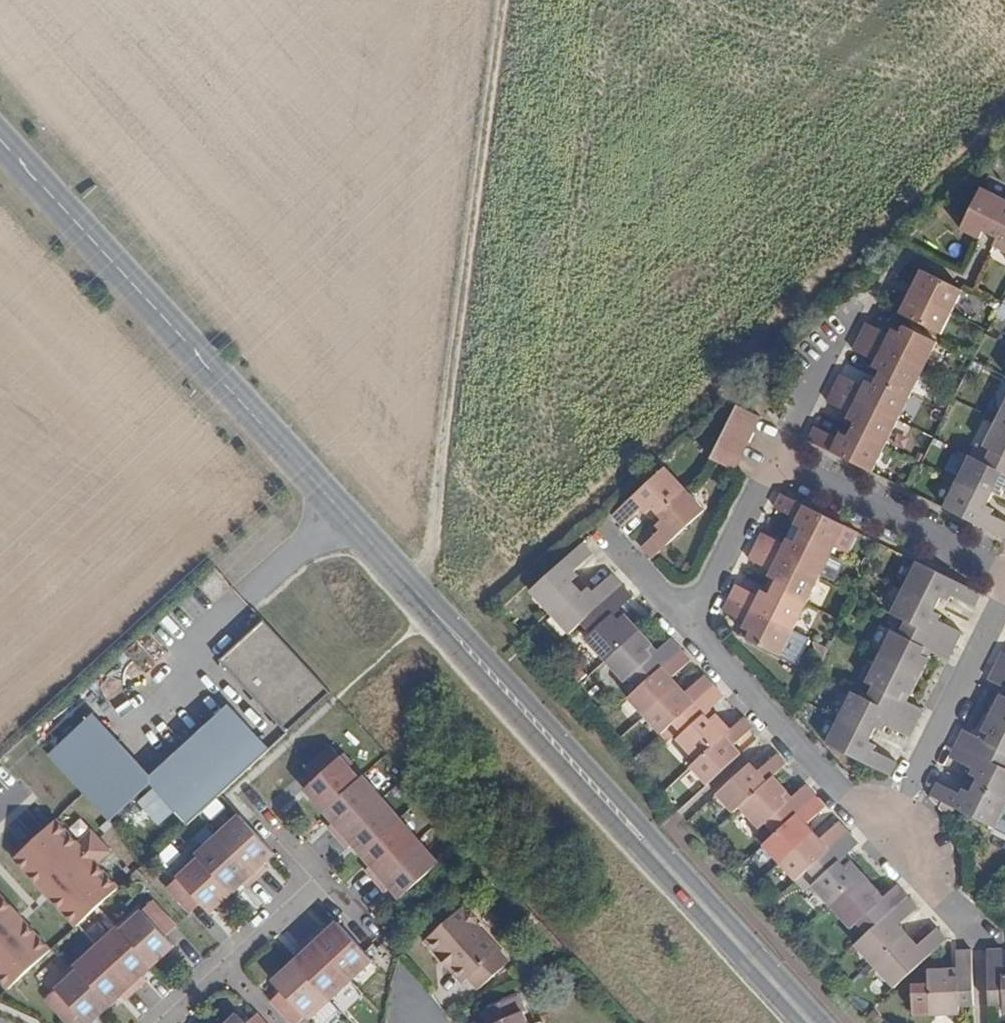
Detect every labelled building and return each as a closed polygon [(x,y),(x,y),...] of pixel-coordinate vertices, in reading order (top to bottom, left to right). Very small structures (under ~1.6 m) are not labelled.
[(990,236),(1004,206),(1004,200),(981,188),(960,229),(970,234),(978,239),(982,232),(990,236)] [(990,236),(997,238),(993,246),(1004,251),(1004,206),(990,236)] [(917,289),(914,293),(951,312),(961,291),(921,270),(917,277),(913,286),(917,289)] [(951,312),(914,293),(911,298),(907,297),(903,305),(899,313),(940,334),(951,312)] [(860,336),(922,368),(935,341),(903,326),(900,332),(891,328),(887,333),(871,325),(866,323),(862,331),(860,336)] [(879,370),(876,377),(909,394),(922,368),(860,336),(857,342),(853,350),(858,352),(874,361),(872,366),(879,370)] [(834,388),(896,420),(909,394),(876,377),(873,384),(865,380),(863,385),(845,377),(841,375),(838,380),(834,388)] [(883,445),(896,420),(834,388),(831,396),(827,402),(832,404),(848,412),(847,418),(853,422),(851,429),(883,445)] [(996,420),(1004,425),(1004,403),(996,420)] [(730,419),(754,430),(761,417),(737,405),(730,419)] [(724,432),(748,444),(754,430),(730,419),(724,432)] [(1004,473),(1004,425),(996,420),(984,446),(991,450),(985,463),(1004,473)] [(871,471),(883,445),(851,429),(849,434),(841,432),(838,436),(819,429),(815,427),(812,432),(808,440),(871,471)] [(717,445),(741,457),(748,444),(724,432),(717,445)] [(734,471),(741,457),(717,445),(710,459),(734,471)] [(991,450),(984,446),(977,459),(985,463),(991,450)] [(956,481),(990,499),(994,491),(1002,495),(1004,490),(1004,491),(1004,473),(985,463),(977,459),(970,455),(956,481)] [(665,467),(612,515),(617,520),(623,527),(626,523),(642,510),(646,513),(652,508),(657,514),(685,489),(665,467)] [(956,481),(943,507),(1004,539),(1004,521),(990,514),(993,509),(987,506),(990,499),(956,481)] [(685,489),(657,514),(663,520),(657,525),(661,529),(645,544),(642,548),(649,556),(652,559),(704,509),(685,489)] [(831,552),(844,526),(781,494),(779,500),(774,507),(779,510),(797,519),(795,526),(801,529),(798,536),(831,552)] [(755,546),(818,578),(831,552),(798,536),(795,542),(788,539),(785,543),(766,535),(762,532),(758,540),(755,546)] [(528,592),(549,614),(577,587),(572,581),(578,575),(575,571),(593,554),(590,550),(582,542),(528,592)] [(805,604),(818,578),(755,546),(752,554),(749,559),(753,562),(770,571),(769,576),(775,581),(772,587),(805,604)] [(981,594),(916,561),(903,587),(936,604),(940,597),(948,600),(951,595),(970,605),(974,607),(977,602),(981,594)] [(581,624),(603,604),(623,586),(618,581),(612,575),(593,592),(589,588),(583,593),(577,587),(549,614),(569,635),(581,624)] [(729,598),(793,630),(805,604),(772,587),(769,594),(761,591),(758,596),(741,587),(736,584),(733,592),(729,598)] [(623,586),(603,604),(619,620),(626,613),(621,608),(633,597),(628,591),(623,586)] [(905,621),(930,634),(955,646),(959,639),(962,632),(958,630),(939,620),(941,614),(933,611),(936,604),(903,587),(890,614),(905,621)] [(780,655),(793,630),(729,598),(726,606),(723,612),(727,614),(745,622),(743,628),(750,632),(746,639),(780,655)] [(619,620),(603,604),(581,624),(590,634),(586,639),(605,661),(640,629),(626,613),(619,620)] [(330,692),(262,619),(217,663),(285,732),(330,692)] [(921,652),(930,634),(905,621),(899,634),(891,631),(878,656),(919,677),(928,658),(921,652)] [(640,688),(662,667),(647,651),(652,644),(640,629),(605,661),(624,682),(631,678),(640,688)] [(955,646),(930,634),(921,652),(928,658),(932,651),(944,658),(948,660),(951,654),(955,646)] [(797,666),(806,639),(791,635),(783,662),(797,666)] [(647,651),(662,667),(681,650),(675,643),(671,639),(667,642),(666,641),(658,650),(652,644),(647,651)] [(628,699),(645,717),(673,690),(669,685),(675,680),(671,676),(691,660),(689,658),(681,650),(662,667),(640,688),(628,699)] [(1004,671),(1004,654),(1002,652),(999,658),(995,666),(1004,671)] [(919,677),(878,656),(865,683),(872,687),(866,699),(891,711),(902,693),(908,695),(919,677)] [(1000,695),(1004,696),(1004,671),(995,666),(993,670),(988,680),(993,682),(1004,688),(1000,695)] [(673,690),(645,717),(661,734),(673,723),(695,703),(714,686),(709,680),(704,675),(684,692),(682,690),(677,694),(673,690)] [(673,690),(679,685),(675,680),(669,685),(673,690)] [(677,694),(682,690),(679,685),(673,690),(677,694)] [(714,686),(695,703),(710,719),(716,713),(712,709),(725,697),(722,694),(714,686)] [(913,731),(916,724),(891,711),(866,699),(851,691),(838,717),(871,734),(874,728),(883,731),(886,726),(905,735),(909,738),(913,731)] [(906,700),(908,695),(902,693),(891,711),(916,724),(920,717),(923,710),(919,708),(906,700)] [(1000,695),(991,713),(1004,719),(1004,696),(1000,695)] [(710,719),(695,703),(673,723),(681,733),(677,739),(697,761),(731,730),(716,713),(710,719)] [(174,812),(257,736),(230,709),(150,784),(174,812)] [(979,755),(1004,768),(1004,719),(991,713),(982,731),(989,735),(979,755)] [(897,763),(893,760),(873,751),(875,745),(868,742),(871,734),(838,717),(826,744),(889,778),(894,769),(897,763)] [(708,785),(737,758),(732,754),(738,749),(734,745),(753,728),(747,722),(744,718),(731,730),(697,761),(691,767),(708,785)] [(107,822),(150,784),(87,722),(45,761),(107,822)] [(956,744),(979,755),(989,735),(982,731),(979,738),(968,732),(963,730),(960,737),(956,744)] [(186,824),(268,748),(257,736),(174,812),(186,824)] [(973,785),(1004,801),(1004,768),(979,755),(956,744),(953,751),(950,758),(954,759),(972,770),(970,775),(977,778),(973,785)] [(439,863),(381,796),(345,755),(342,757),(333,747),(307,770),(315,780),(307,790),(334,822),(330,826),(349,848),(354,845),(370,864),(367,870),(372,875),(386,891),(390,888),(400,898),(439,863)] [(737,758),(742,753),(738,749),(732,754),(737,758)] [(750,772),(746,768),(716,795),(733,813),(740,807),(774,776),(786,765),(783,761),(776,754),(757,771),(755,768),(750,772)] [(755,768),(750,763),(746,768),(750,772),(755,768)] [(787,792),(774,776),(740,807),(758,828),(765,823),(775,834),(797,814),(781,797),(787,792)] [(931,796),(994,827),(1004,806),(1004,801),(973,785),(970,792),(963,789),(959,794),(942,785),(937,783),(933,791),(931,796)] [(781,797),(797,814),(816,797),(810,791),(805,785),(791,797),(787,792),(781,797)] [(816,797),(797,814),(775,834),(763,845),(779,863),(813,832),(806,825),(826,807),(822,804),(816,797)] [(266,863),(276,852),(241,815),(177,873),(179,876),(170,885),(192,911),(203,903),(211,911),(244,883),(248,887),(270,868),(266,863)] [(119,885),(98,864),(111,852),(89,829),(77,841),(57,820),(14,861),(76,926),(119,885)] [(808,870),(830,850),(849,833),(844,827),(839,822),(820,839),(813,832),(779,863),(796,880),(808,870)] [(845,866),(852,860),(847,856),(859,844),(855,839),(849,833),(830,850),(845,866)] [(812,885),(832,908),(866,876),(852,860),(845,866),(830,850),(808,870),(818,880),(812,885)] [(857,923),(866,934),(889,914),(872,896),(879,891),(866,876),(832,908),(851,929),(857,923)] [(872,896),(889,914),(908,897),(902,890),(897,886),(884,897),(879,891),(872,896)] [(5,989),(49,949),(0,897),(0,984),(5,989)] [(866,934),(855,944),(873,966),(902,941),(896,933),(902,928),(899,925),(918,908),(914,904),(908,897),(889,914),(866,934)] [(49,996),(71,1020),(81,1012),(91,1021),(122,993),(127,996),(148,977),(144,972),(176,944),(168,934),(177,925),(155,900),(144,908),(141,906),(56,983),(58,986),(49,996)] [(450,967),(465,982),(469,979),(479,989),(511,961),(477,925),(478,918),(473,911),(466,912),(461,908),(426,941),(440,956),(444,952),(454,964),(450,967)] [(338,920),(329,928),(319,928),(300,946),(303,950),(273,979),(279,990),(271,998),(295,1022),(296,1022),(303,1017),(308,1018),(373,958),(338,920)] [(895,990),(949,942),(945,938),(937,928),(918,946),(913,941),(907,946),(902,941),(873,966),(895,990)] [(902,941),(908,935),(902,928),(896,933),(902,941)] [(907,946),(913,941),(908,935),(902,941),(907,946)] [(988,975),(1004,975),(1004,966),(1003,966),(1001,949),(994,950),(987,950),(988,975)] [(973,975),(972,950),(966,950),(956,951),(956,968),(949,968),(949,976),(973,975)] [(444,952),(440,956),(450,967),(454,964),(444,952)] [(912,1014),(959,1013),(959,1006),(974,1006),(973,975),(949,976),(949,968),(928,969),(928,984),(911,984),(912,1014)] [(989,1005),(1003,1004),(1003,1013),(1004,1012),(1004,975),(988,975),(989,1005)] [(523,1012),(525,1011),(518,996),(482,1012),(487,1022),(528,1022),(523,1012)] [(256,1013),(247,1021),(238,1012),(226,1022),(265,1022),(256,1013)]
